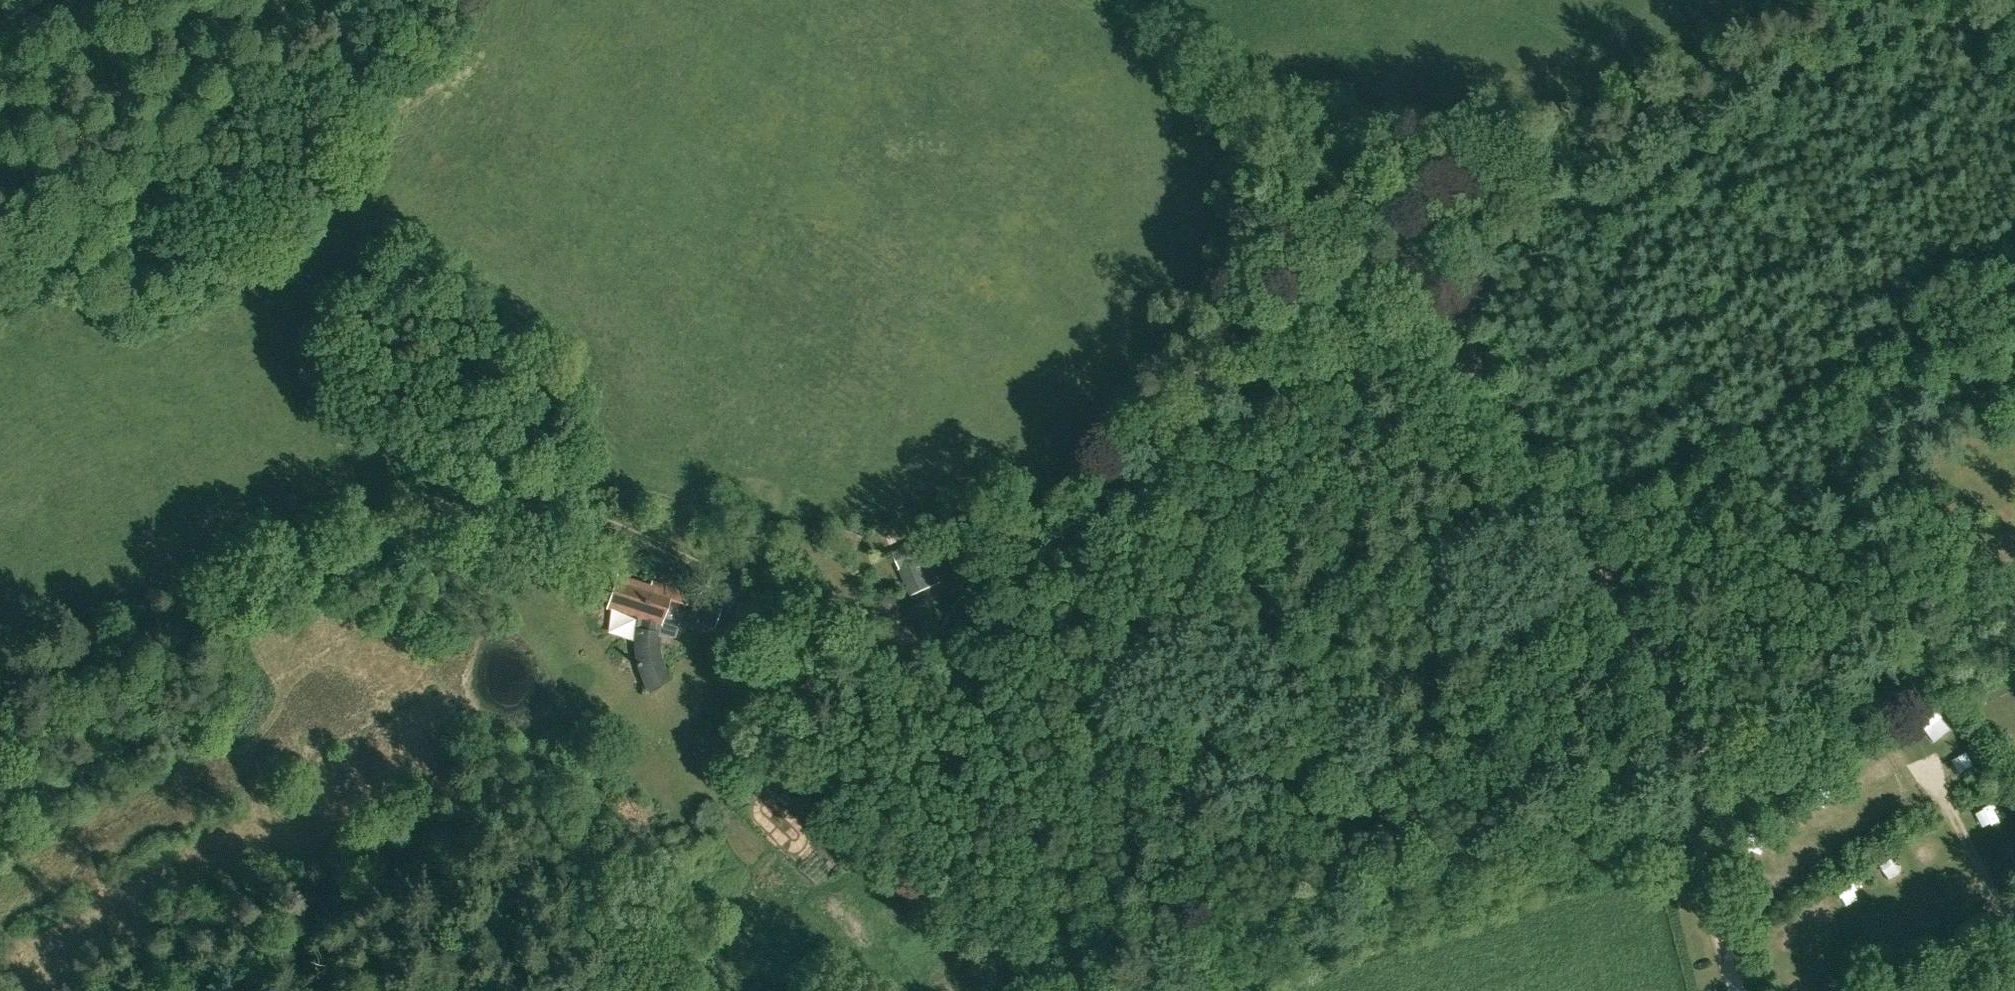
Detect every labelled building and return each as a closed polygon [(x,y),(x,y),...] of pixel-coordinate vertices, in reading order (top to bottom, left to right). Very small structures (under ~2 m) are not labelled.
[(894,554),(913,595),(937,584),(919,545),(913,548),(912,546),(894,554)] [(675,636),(682,614),(715,625),(722,604),(652,581),(650,588),(619,578),(609,606),(640,616),(636,634),(635,644),(635,653),(637,663),(640,673),(644,682),(650,691),(670,679),(667,675),(661,659),(659,649),(659,640),(660,634),(675,636)] [(925,618),(923,598),(880,600),(880,606),(874,607),(875,621),(925,618)] [(1988,912),(1976,920),(1984,932),(1996,924),(1988,912)]
